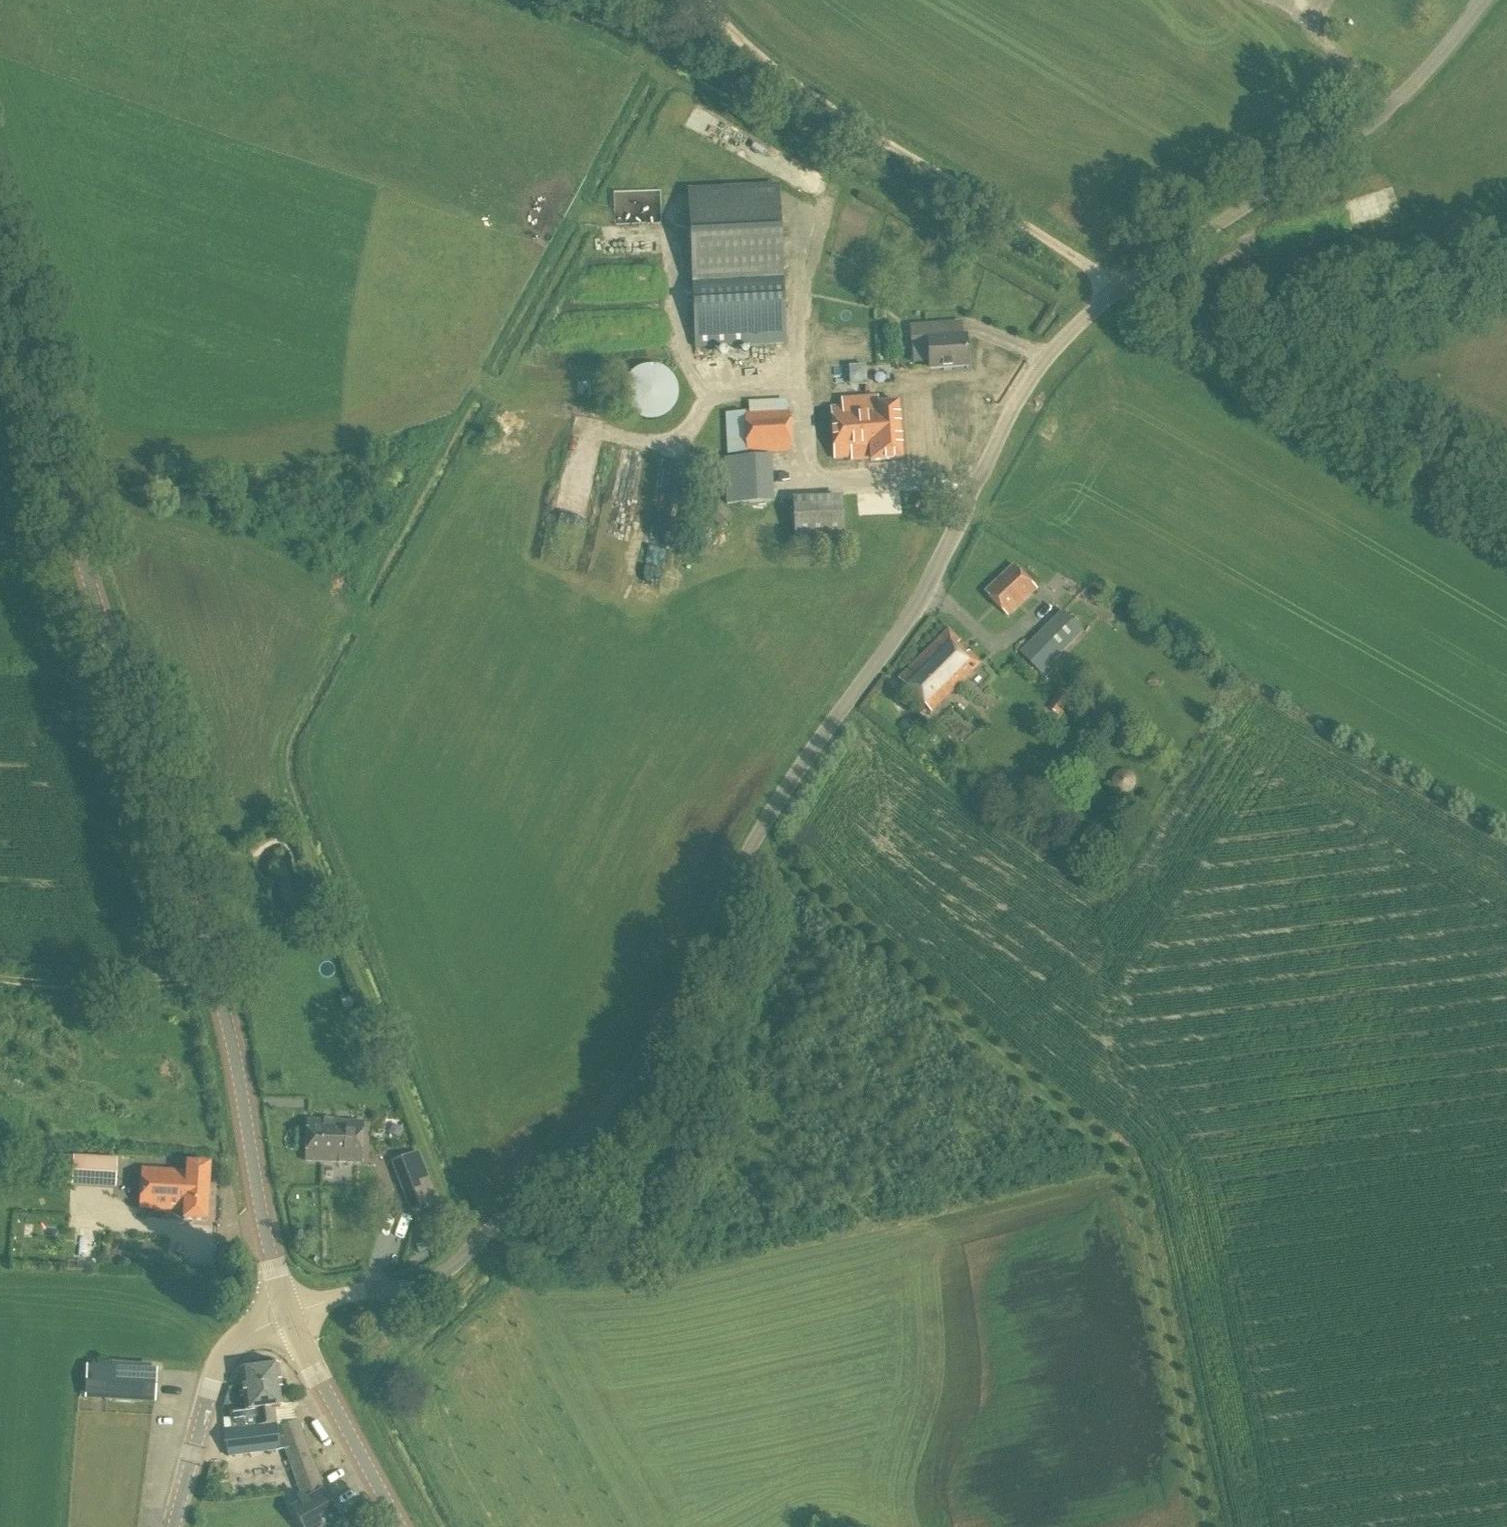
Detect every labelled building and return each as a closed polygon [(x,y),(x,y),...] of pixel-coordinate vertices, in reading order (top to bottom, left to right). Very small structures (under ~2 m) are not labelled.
[(696,346),(786,342),(778,188),(688,193),(696,346)] [(601,240),(602,259),(646,256),(646,260),(663,259),(661,236),(601,240)] [(866,301),(878,303),(881,288),(869,285),(866,301)] [(912,340),(927,339),(929,368),(967,366),(965,336),(937,337),(936,325),(911,326),(912,340)] [(651,420),(653,420),(656,420),(658,419),(660,418),(662,417),(665,416),(667,415),(669,414),(670,412),(672,410),(673,408),(675,406),(676,404),(677,402),(677,400),(678,397),(678,395),(678,392),(678,390),(678,388),(677,385),(677,383),(676,381),(675,379),(673,377),(672,375),(670,373),(669,371),(667,370),(665,369),(662,367),(660,366),(658,366),(656,365),(653,365),(651,365),(648,365),(646,365),(644,366),(641,366),(639,367),(637,369),(635,370),(633,371),(631,373),(630,375),(628,377),(627,379),(626,381),(625,383),(624,385),(624,388),(623,390),(623,392),(623,395),(624,397),(624,400),(625,402),(626,404),(627,406),(628,408),(630,410),(631,412),(633,414),(635,415),(637,416),(639,417),(641,418),(644,419),(646,420),(648,420),(651,420)] [(849,367),(850,385),(866,385),(865,366),(849,367)] [(871,460),(902,457),(898,402),(877,403),(877,404),(831,407),(834,458),(870,455),(871,460)] [(728,454),(791,450),(789,410),(726,413),(728,454)] [(726,504),(774,501),(771,455),(723,457),(726,504)] [(1054,486),(1069,493),(1075,481),(1060,474),(1054,486)] [(795,549),(845,547),(842,496),(792,497),(795,549)] [(720,523),(730,511),(719,501),(708,513),(720,523)] [(1008,618),(1039,590),(1014,563),(985,591),(1008,618)] [(931,711),(979,663),(948,630),(899,678),(931,711)] [(1058,655),(1037,634),(1021,650),(1042,671),(1058,655)] [(1061,688),(1050,706),(1059,711),(1070,694),(1061,688)] [(671,1082),(673,1077),(674,1076),(668,1073),(665,1078),(671,1082)] [(362,1162),(363,1121),(307,1119),(306,1160),(362,1162)] [(413,1153),(393,1161),(401,1182),(421,1174),(413,1153)] [(116,1188),(118,1158),(74,1155),(72,1185),(116,1188)] [(206,1220),(209,1164),(187,1162),(186,1170),(142,1168),(140,1208),(184,1210),(184,1218),(206,1220)] [(275,1406),(283,1405),(278,1364),(240,1369),(245,1408),(230,1410),(232,1428),(225,1429),(228,1455),(280,1449),(275,1406)] [(154,1401),(156,1369),(86,1366),(84,1398),(154,1401)] [(339,1520),(333,1510),(322,1491),(297,1421),(278,1428),(304,1501),(292,1507),(303,1526),(327,1526),(339,1520)]
